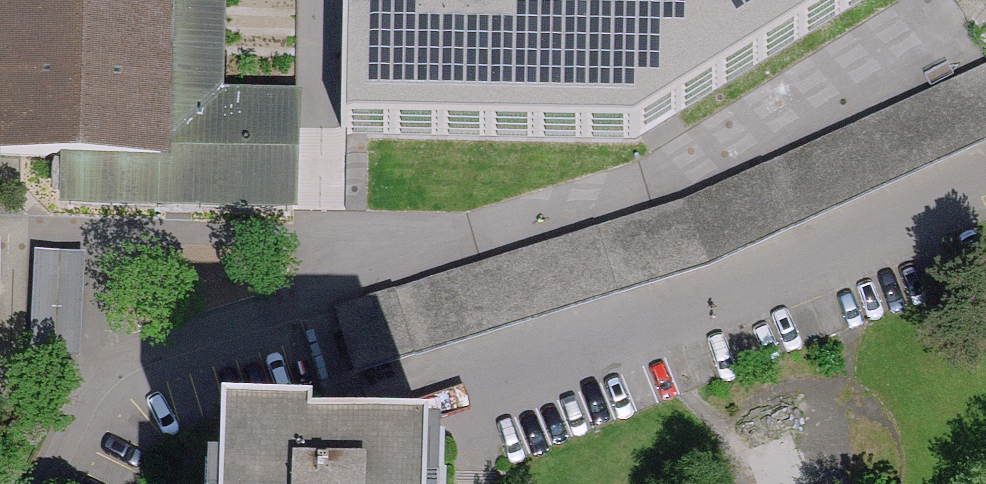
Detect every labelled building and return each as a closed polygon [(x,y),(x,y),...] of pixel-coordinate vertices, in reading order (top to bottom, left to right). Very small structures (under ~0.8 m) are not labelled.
[(229,0),(0,0),(0,159),(66,162),(64,210),(294,222),(300,94),(225,90),(229,0)] [(347,138),(636,141),(868,0),(349,0),(347,138)] [(342,311),(358,366),(708,259),(985,135),(985,63),(686,199),(342,311)] [(42,245),(38,310),(78,312),(82,247),(42,245)] [(198,436),(195,483),(401,483),(403,460),(279,452),(280,441),(198,436)]
